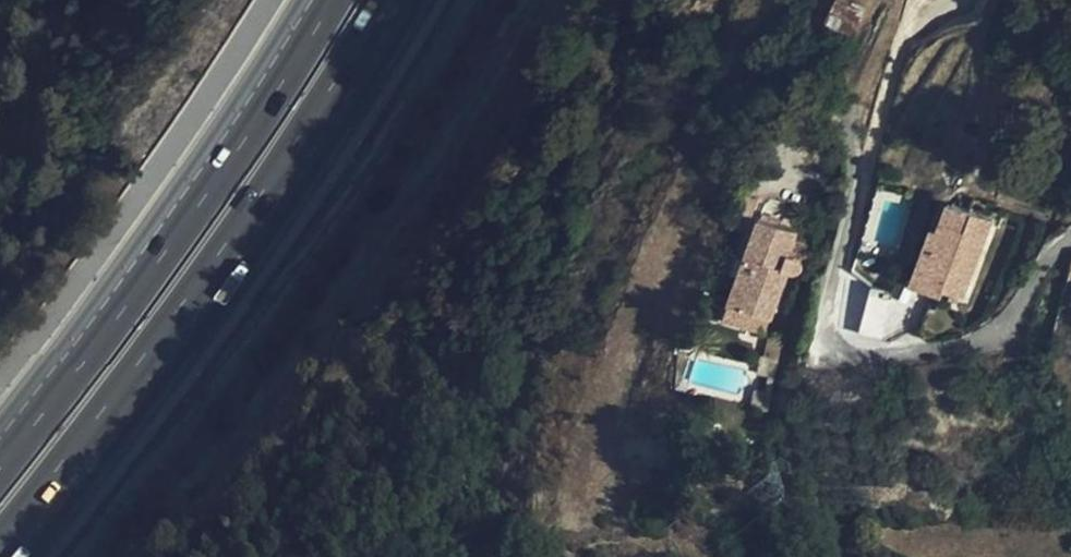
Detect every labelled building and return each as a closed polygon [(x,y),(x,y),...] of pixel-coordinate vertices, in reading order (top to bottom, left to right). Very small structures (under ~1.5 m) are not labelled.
[(937,220),(933,228),(920,269),(945,278),(944,282),(964,290),(994,206),(957,193),(947,223),(937,220)] [(792,269),(798,269),(804,265),(805,262),(805,258),(803,254),(799,250),(790,248),(798,227),(762,216),(725,318),(768,333),(792,269)] [(920,269),(933,228),(925,225),(912,266),(920,269)] [(945,278),(920,269),(910,292),(938,302),(942,293),(961,300),(964,290),(944,282),(945,278)]
